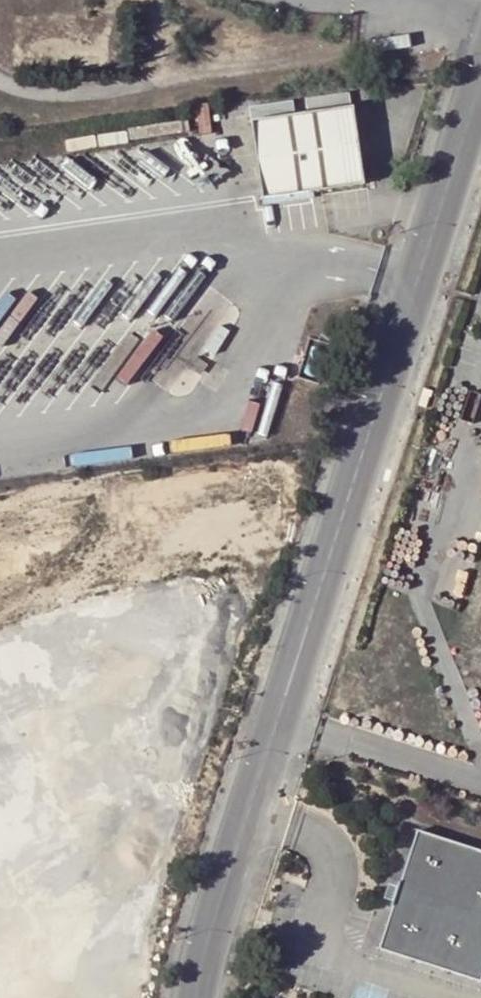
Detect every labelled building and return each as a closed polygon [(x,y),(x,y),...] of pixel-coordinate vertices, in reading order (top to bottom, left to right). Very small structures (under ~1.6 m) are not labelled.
[(321,189),(364,183),(353,105),(253,119),(262,197),(321,189)] [(420,829),(403,882),(401,882),(394,905),(395,906),(381,948),(480,981),(480,849),(420,829)]
